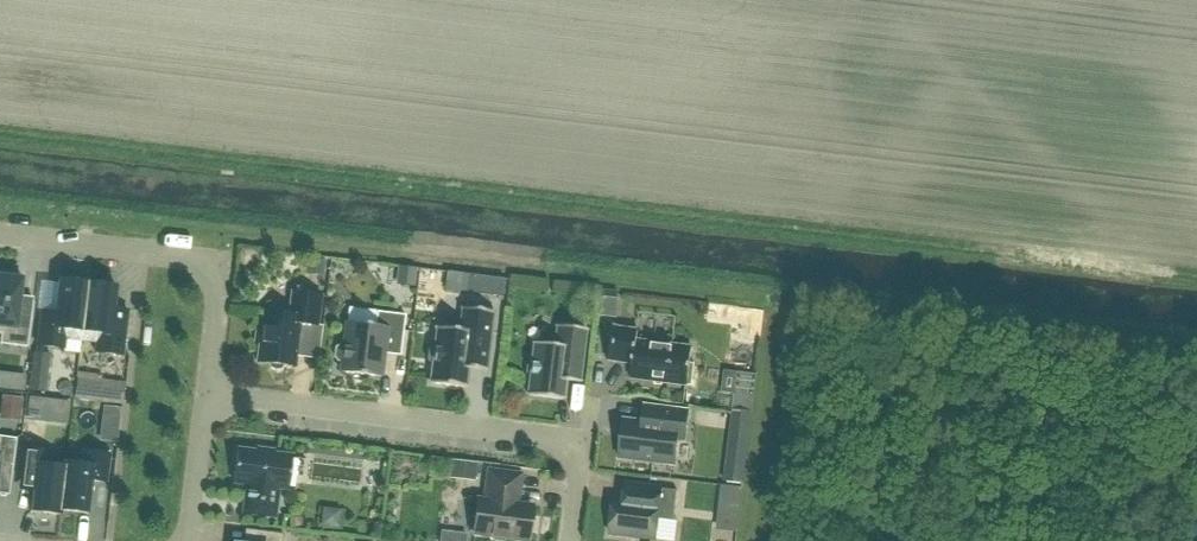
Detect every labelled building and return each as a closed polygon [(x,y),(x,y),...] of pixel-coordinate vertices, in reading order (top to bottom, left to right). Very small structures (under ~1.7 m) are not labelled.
[(309,260),(308,272),(323,274),(324,262),(309,260)] [(403,270),(401,286),(414,288),(416,271),(403,270)] [(446,272),(444,290),(501,298),(504,280),(446,272)] [(0,278),(0,335),(1,335),(0,343),(0,345),(27,348),(31,320),(16,318),(22,277),(4,275),(0,278)] [(41,313),(37,346),(64,349),(65,337),(81,339),(88,285),(83,284),(80,280),(68,279),(64,282),(59,281),(55,314),(41,313)] [(88,285),(81,339),(97,341),(95,353),(122,356),(126,323),(127,311),(113,310),(116,288),(111,288),(108,284),(96,282),(92,285),(88,285)] [(603,292),(600,316),(615,318),(618,294),(603,292)] [(289,311),(284,316),(263,313),(261,328),(256,331),(255,341),(259,344),(257,363),(268,364),(270,369),(275,371),(280,371),(284,366),(295,368),(301,325),(318,327),(321,297),(291,294),(289,311)] [(493,312),(462,309),(459,331),(436,328),(434,348),(429,351),(428,361),(432,365),(429,384),(465,389),(467,369),(486,372),(493,312)] [(375,327),(347,323),(344,347),(339,346),(335,349),(334,358),(337,362),(342,362),(341,373),(381,378),(385,345),(401,347),(405,316),(377,313),(375,327)] [(526,375),(530,379),(528,397),(562,401),(564,382),(579,383),(585,330),(557,327),(555,347),(534,344),(532,361),(528,365),(526,375)] [(607,361),(633,364),(631,379),(693,387),(695,365),(691,364),(693,348),(637,341),(639,331),(611,327),(607,361)] [(36,353),(32,391),(48,393),(52,355),(36,353)] [(15,375),(13,391),(25,393),(27,376),(15,375)] [(739,375),(735,409),(753,411),(757,377),(739,375)] [(98,400),(116,403),(119,386),(111,385),(101,383),(98,400)] [(22,399),(3,397),(2,414),(20,416),(22,399)] [(47,421),(50,400),(30,397),(27,419),(47,421)] [(624,420),(619,459),(676,466),(679,441),(685,442),(689,412),(645,406),(643,423),(624,420)] [(105,409),(104,420),(119,422),(121,411),(105,409)] [(734,412),(731,431),(750,433),(752,414),(734,412)] [(12,468),(16,440),(0,438),(0,466),(12,468)] [(19,490),(33,491),(31,512),(59,516),(60,516),(61,511),(60,511),(65,469),(64,468),(49,467),(51,453),(24,449),(21,478),(19,490)] [(273,455),(273,452),(258,450),(257,453),(237,451),(233,484),(247,485),(243,514),(274,518),(278,489),(288,490),(292,457),(273,455)] [(64,464),(64,468),(65,469),(60,511),(61,511),(88,515),(92,482),(106,483),(110,455),(83,452),(81,466),(64,464)] [(452,462),(450,476),(474,479),(476,465),(452,462)] [(727,463),(725,482),(744,485),(746,465),(727,463)] [(494,540),(505,540),(508,539),(525,540),(528,540),(532,508),(517,506),(520,476),(488,472),(485,502),(478,501),(473,535),(490,537),(494,540)] [(610,535),(656,540),(659,520),(674,521),(678,492),(649,488),(626,485),(624,501),(615,500),(614,506),(610,508),(609,517),(612,520),(610,535)] [(721,508),(718,529),(737,532),(740,510),(721,508)] [(283,535),(253,531),(251,540),(282,540),(283,535)]
